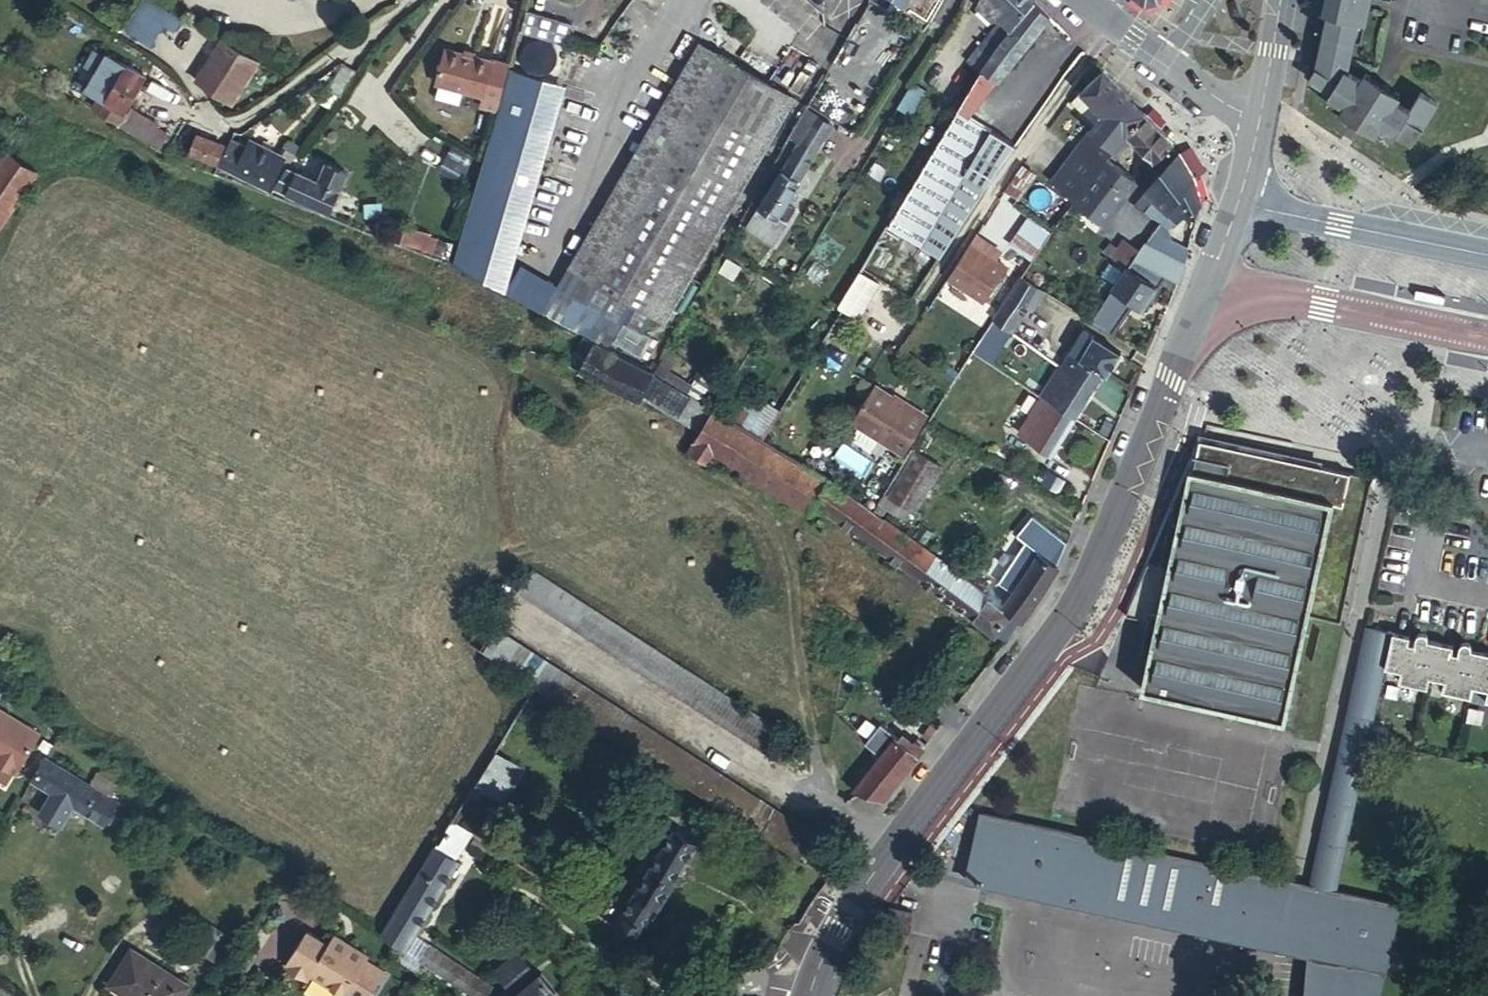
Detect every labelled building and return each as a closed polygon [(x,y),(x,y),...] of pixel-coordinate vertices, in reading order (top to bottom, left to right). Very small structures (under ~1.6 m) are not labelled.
[(1031,0),(977,0),(975,3),(988,15),(992,11),(996,15),(1000,18),(982,38),(994,48),(1032,1),(1031,0)] [(1321,12),(1329,14),(1314,80),(1332,91),(1330,94),(1332,96),(1345,104),(1341,111),(1375,132),(1379,126),(1393,134),(1395,136),(1397,133),(1413,143),(1439,102),(1422,91),(1410,109),(1397,101),(1402,94),(1367,72),(1362,79),(1348,70),(1355,39),(1359,20),(1366,22),(1371,0),(1324,0),(1321,12)] [(179,23),(144,1),(125,33),(149,48),(162,27),(173,33),(179,23)] [(999,80),(1049,18),(1032,1),(994,48),(986,58),(978,67),(952,111),(958,116),(962,113),(966,115),(969,111),(995,78),(999,80)] [(567,25),(521,17),(516,37),(563,45),(567,25)] [(1359,20),(1355,39),(1362,40),(1366,22),(1359,20)] [(859,51),(865,41),(859,37),(853,47),(859,51)] [(994,48),(982,38),(974,47),(986,58),(994,48)] [(257,63),(219,40),(193,84),(230,106),(257,63)] [(670,153),(740,193),(795,99),(701,43),(645,139),(670,153)] [(488,63),(441,50),(432,84),(479,96),(476,107),(495,112),(506,74),(508,67),(488,61),(488,63)] [(89,89),(105,100),(126,67),(109,56),(89,89)] [(365,67),(360,62),(342,86),(345,89),(365,67)] [(126,67),(105,100),(103,105),(98,102),(95,107),(144,137),(149,128),(124,110),(144,78),(126,67)] [(1127,136),(1144,113),(1103,72),(1072,101),(1095,123),(1052,182),(1076,200),(1107,161),(1127,136)] [(499,165),(530,175),(556,89),(506,74),(495,112),(489,131),(507,137),(499,165)] [(1345,104),(1332,96),(1328,102),(1341,111),(1345,104)] [(952,111),(888,222),(942,256),(988,187),(964,171),(992,127),(969,111),(966,115),(962,113),(958,116),(952,111)] [(1163,134),(1144,113),(1127,136),(1155,159),(1172,141),(1163,134)] [(1379,126),(1375,132),(1389,141),(1393,134),(1379,126)] [(988,187),(1017,143),(992,127),(964,171),(988,187)] [(797,143),(757,208),(777,220),(822,143),(801,130),(795,141),(797,143)] [(476,176),(472,189),(521,204),(530,175),(499,165),(507,137),(489,131),(481,159),(476,176)] [(199,133),(191,146),(216,160),(224,146),(199,133)] [(481,159),(433,133),(424,161),(476,176),(481,159)] [(619,240),(670,153),(645,139),(594,226),(619,240)] [(232,140),(219,162),(266,188),(275,172),(271,169),(245,155),(248,150),(232,140)] [(282,175),(287,168),(295,154),(284,148),(271,169),(275,172),(282,175)] [(0,156),(0,223),(35,170),(4,151),(0,156)] [(619,240),(593,284),(663,324),(740,193),(670,153),(619,240)] [(1197,177),(1182,154),(1159,175),(1147,190),(1172,209),(1179,201),(1191,209),(1197,213),(1203,204),(1197,177)] [(1107,161),(1076,200),(1105,222),(1135,183),(1107,161)] [(282,175),(275,186),(328,208),(346,171),(326,162),(318,181),(287,168),(282,175)] [(1034,173),(1022,165),(1006,188),(1019,197),(1034,173)] [(472,189),(450,261),(499,277),(521,204),(472,189)] [(1172,209),(1147,190),(1137,205),(1162,224),(1172,209)] [(1179,201),(1172,209),(1184,218),(1191,209),(1179,201)] [(777,220),(757,208),(755,207),(744,227),(772,244),(784,224),(777,220)] [(1050,233),(1030,218),(1019,231),(1040,247),(1046,237),(1050,233)] [(402,222),(396,238),(408,242),(414,226),(402,222)] [(569,269),(593,284),(619,240),(594,226),(569,269)] [(997,253),(974,238),(970,244),(993,259),(997,253)] [(1128,268),(1137,255),(1141,252),(1125,240),(1113,257),(1128,268)] [(1178,279),(1185,261),(1148,241),(1145,245),(1141,252),(1137,255),(1164,271),(1178,279)] [(993,259),(970,244),(947,279),(984,303),(1006,268),(993,259)] [(1143,306),(1164,271),(1137,255),(1128,268),(1094,320),(1104,326),(1124,295),(1143,306)] [(838,303),(857,315),(878,279),(878,278),(881,273),(864,262),(838,303)] [(517,263),(505,293),(545,309),(557,280),(517,263)] [(993,320),(992,321),(1011,333),(1026,309),(1032,312),(1046,290),(1022,274),(993,320)] [(1105,374),(1119,352),(1083,331),(1069,353),(1102,372),(1105,374)] [(1030,336),(1026,342),(1032,346),(1036,340),(1030,336)] [(625,387),(636,367),(594,342),(580,368),(638,401),(641,397),(625,387)] [(1042,353),(1055,361),(1061,352),(1048,344),(1042,353)] [(977,345),(973,352),(982,358),(987,352),(977,345)] [(1060,367),(1093,386),(1102,372),(1069,353),(1060,367)] [(666,354),(652,377),(665,385),(679,361),(666,354)] [(652,377),(636,367),(625,387),(641,397),(699,431),(688,450),(711,463),(714,456),(810,513),(816,506),(1005,639),(1021,619),(1003,607),(829,481),(665,385),(652,377)] [(1074,416),(1093,386),(1060,367),(1042,395),(1074,416)] [(1011,376),(1004,371),(1001,377),(1008,381),(1011,376)] [(925,419),(873,386),(850,423),(902,456),(925,419)] [(773,408),(741,395),(733,415),(765,428),(773,408)] [(1051,453),(1074,416),(1042,395),(1018,432),(1051,453)] [(911,449),(883,493),(912,512),(941,468),(911,449)] [(1188,467),(1148,686),(1287,711),(1327,493),(1188,467)] [(1038,556),(1003,607),(1021,619),(1056,565),(1054,563),(1038,556)] [(780,730),(533,569),(519,591),(766,752),(780,730)] [(467,642),(796,857),(811,834),(482,620),(467,642)] [(1360,628),(1356,646),(1383,652),(1388,634),(1360,628)] [(1388,634),(1383,652),(1380,670),(1394,674),(1393,682),(1422,689),(1425,681),(1440,684),(1438,692),(1467,700),(1469,691),(1484,694),(1483,703),(1487,704),(1487,656),(1469,652),(1467,648),(1464,647),(1461,646),(1457,648),(1454,655),(1448,653),(1450,648),(1424,642),(1423,639),(1422,636),(1419,635),(1416,635),(1413,637),(1412,639),(1410,645),(1404,644),(1405,637),(1388,634)] [(1383,652),(1356,646),(1341,712),(1368,718),(1380,670),(1383,652)] [(912,711),(904,706),(897,715),(906,721),(912,711)] [(1,757),(0,759),(0,762),(17,772),(42,733),(0,708),(0,756),(1,757)] [(1368,718),(1341,712),(1301,887),(1329,894),(1368,718)] [(926,730),(931,735),(940,724),(935,720),(926,730)] [(904,770),(925,743),(916,737),(913,740),(905,736),(901,740),(895,735),(881,754),(904,770)] [(496,752),(483,778),(510,791),(523,764),(496,752)] [(854,788),(885,795),(904,770),(881,754),(854,788)] [(47,756),(34,778),(106,821),(115,808),(101,800),(106,792),(47,756)] [(120,800),(106,792),(101,800),(115,808),(120,800)] [(992,837),(1055,851),(1051,862),(988,854),(980,882),(1189,930),(1193,913),(1333,928),(1325,962),(1318,995),(1370,995),(1390,907),(1329,894),(1301,887),(997,817),(992,837)] [(450,821),(380,933),(405,949),(461,861),(456,857),(471,835),(450,821)] [(679,830),(615,928),(636,942),(700,843),(679,830)] [(1055,851),(992,837),(988,854),(1051,862),(1055,851)] [(1193,913),(1189,930),(1325,962),(1333,928),(1193,913)] [(197,919),(182,943),(204,956),(219,932),(197,919)] [(332,940),(311,925),(288,960),(309,975),(314,969),(345,990),(371,951),(339,930),(332,940)] [(900,931),(887,928),(882,947),(896,950),(900,931)] [(185,987),(128,951),(108,983),(123,993),(122,995),(179,995),(185,987)] [(556,990),(542,973),(517,994),(515,995),(549,995),(556,990)] [(517,994),(510,987),(499,995),(515,995),(517,994)]
